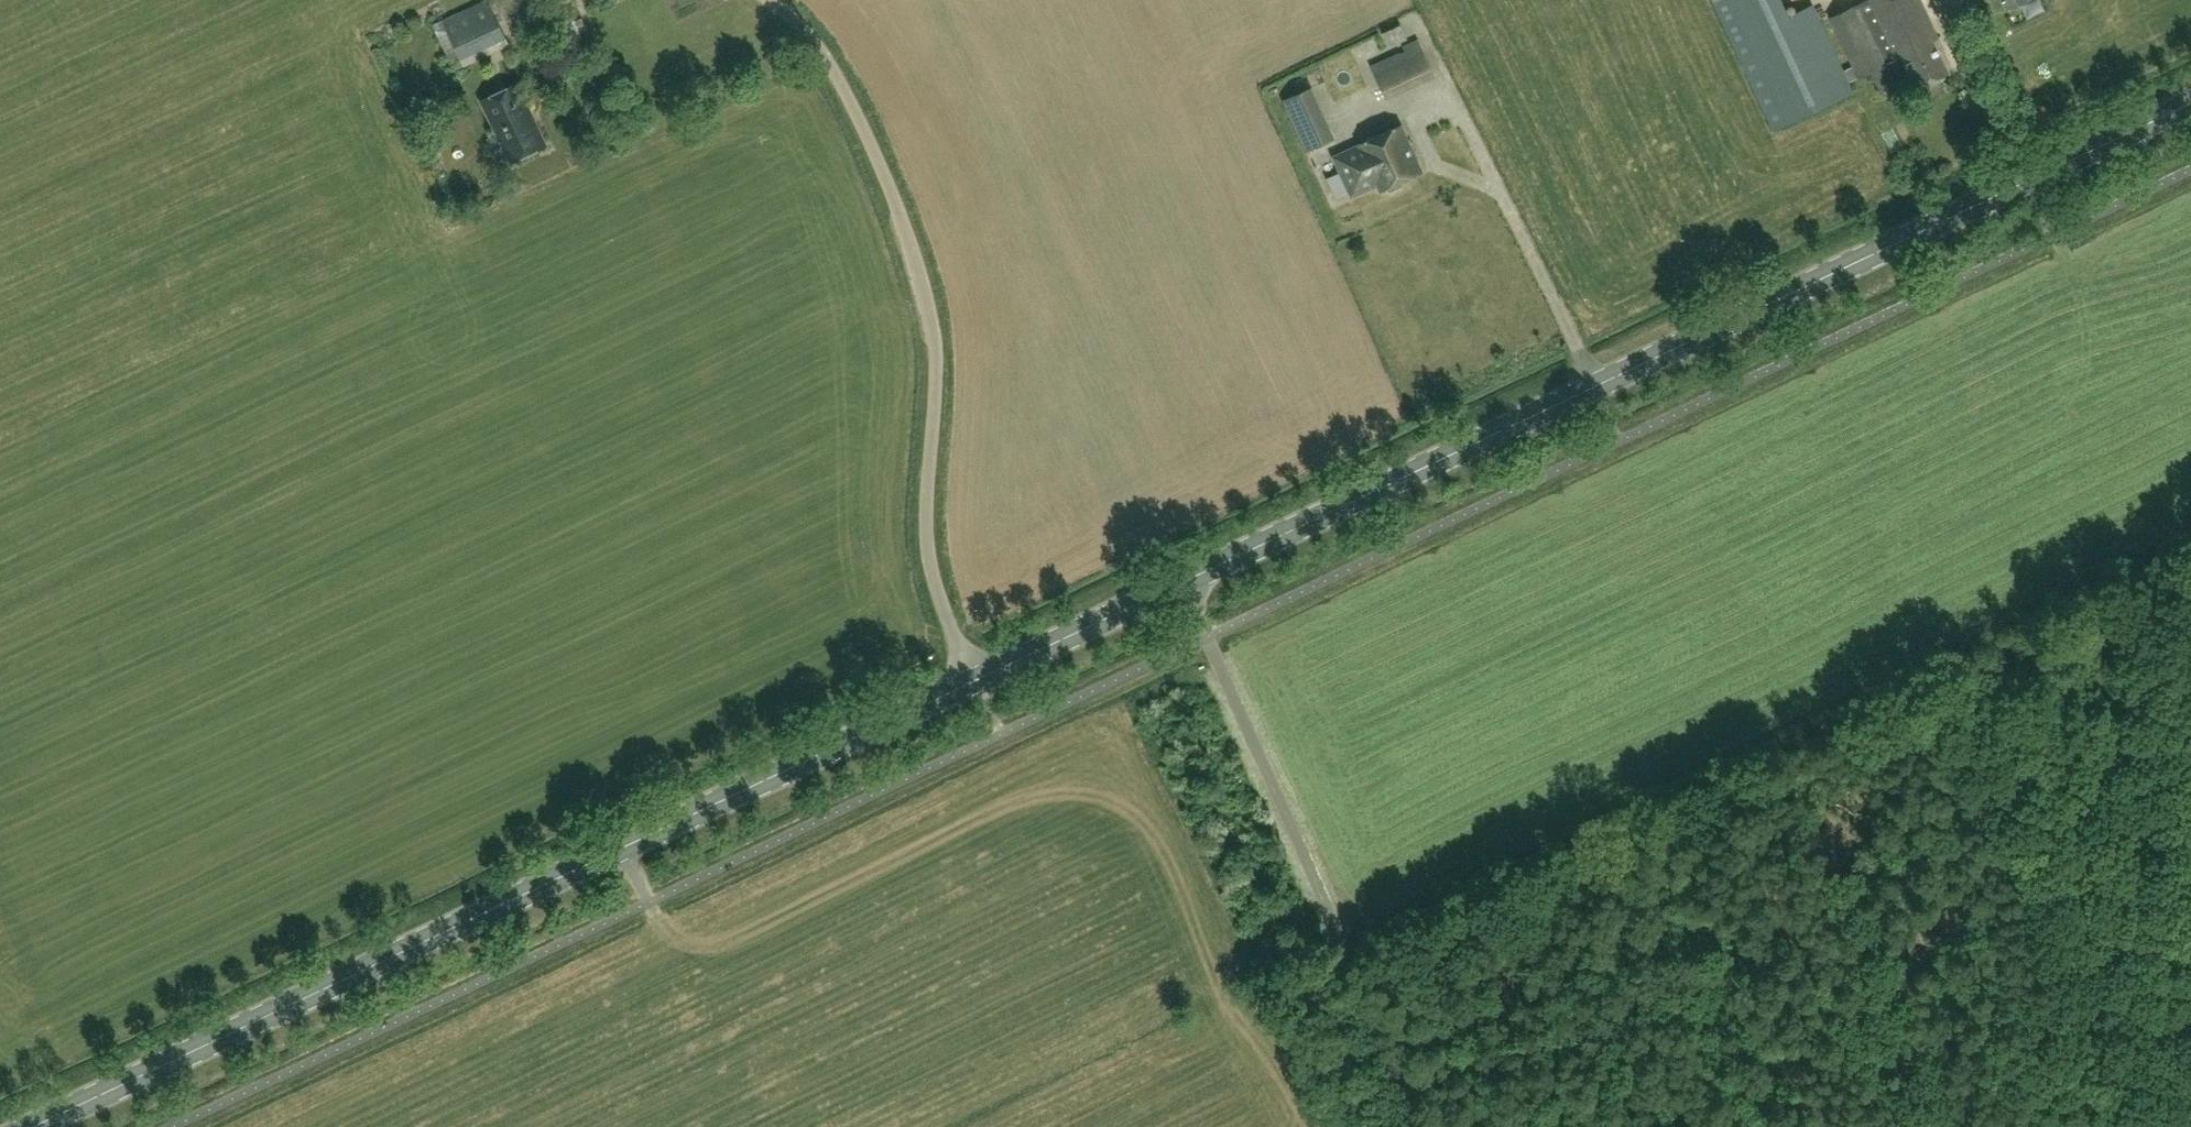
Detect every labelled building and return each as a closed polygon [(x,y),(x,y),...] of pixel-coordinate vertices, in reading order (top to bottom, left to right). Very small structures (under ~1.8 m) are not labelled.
[(455,69),(509,42),(489,0),(481,0),(432,24),(455,69)] [(1813,5),(1789,16),(1781,0),(1713,0),(1774,129),(1854,90),(1849,80),(1859,75),(1903,54),(1918,86),(1950,70),(1935,39),(1940,37),(1923,0),(1862,0),(1830,16),(1853,65),(1844,69),(1813,5)] [(1407,39),(1401,26),(1384,33),(1390,46),(1407,39)] [(1435,75),(1423,50),(1375,73),(1387,98),(1435,75)] [(547,144),(517,82),(481,100),(511,162),(547,144)] [(1422,171),(1417,160),(1401,125),(1360,144),(1360,145),(1334,156),(1352,196),(1378,184),(1381,190),(1384,188),(1385,189),(1391,191),(1402,186),(1404,180),(1404,179),(1422,171)]
